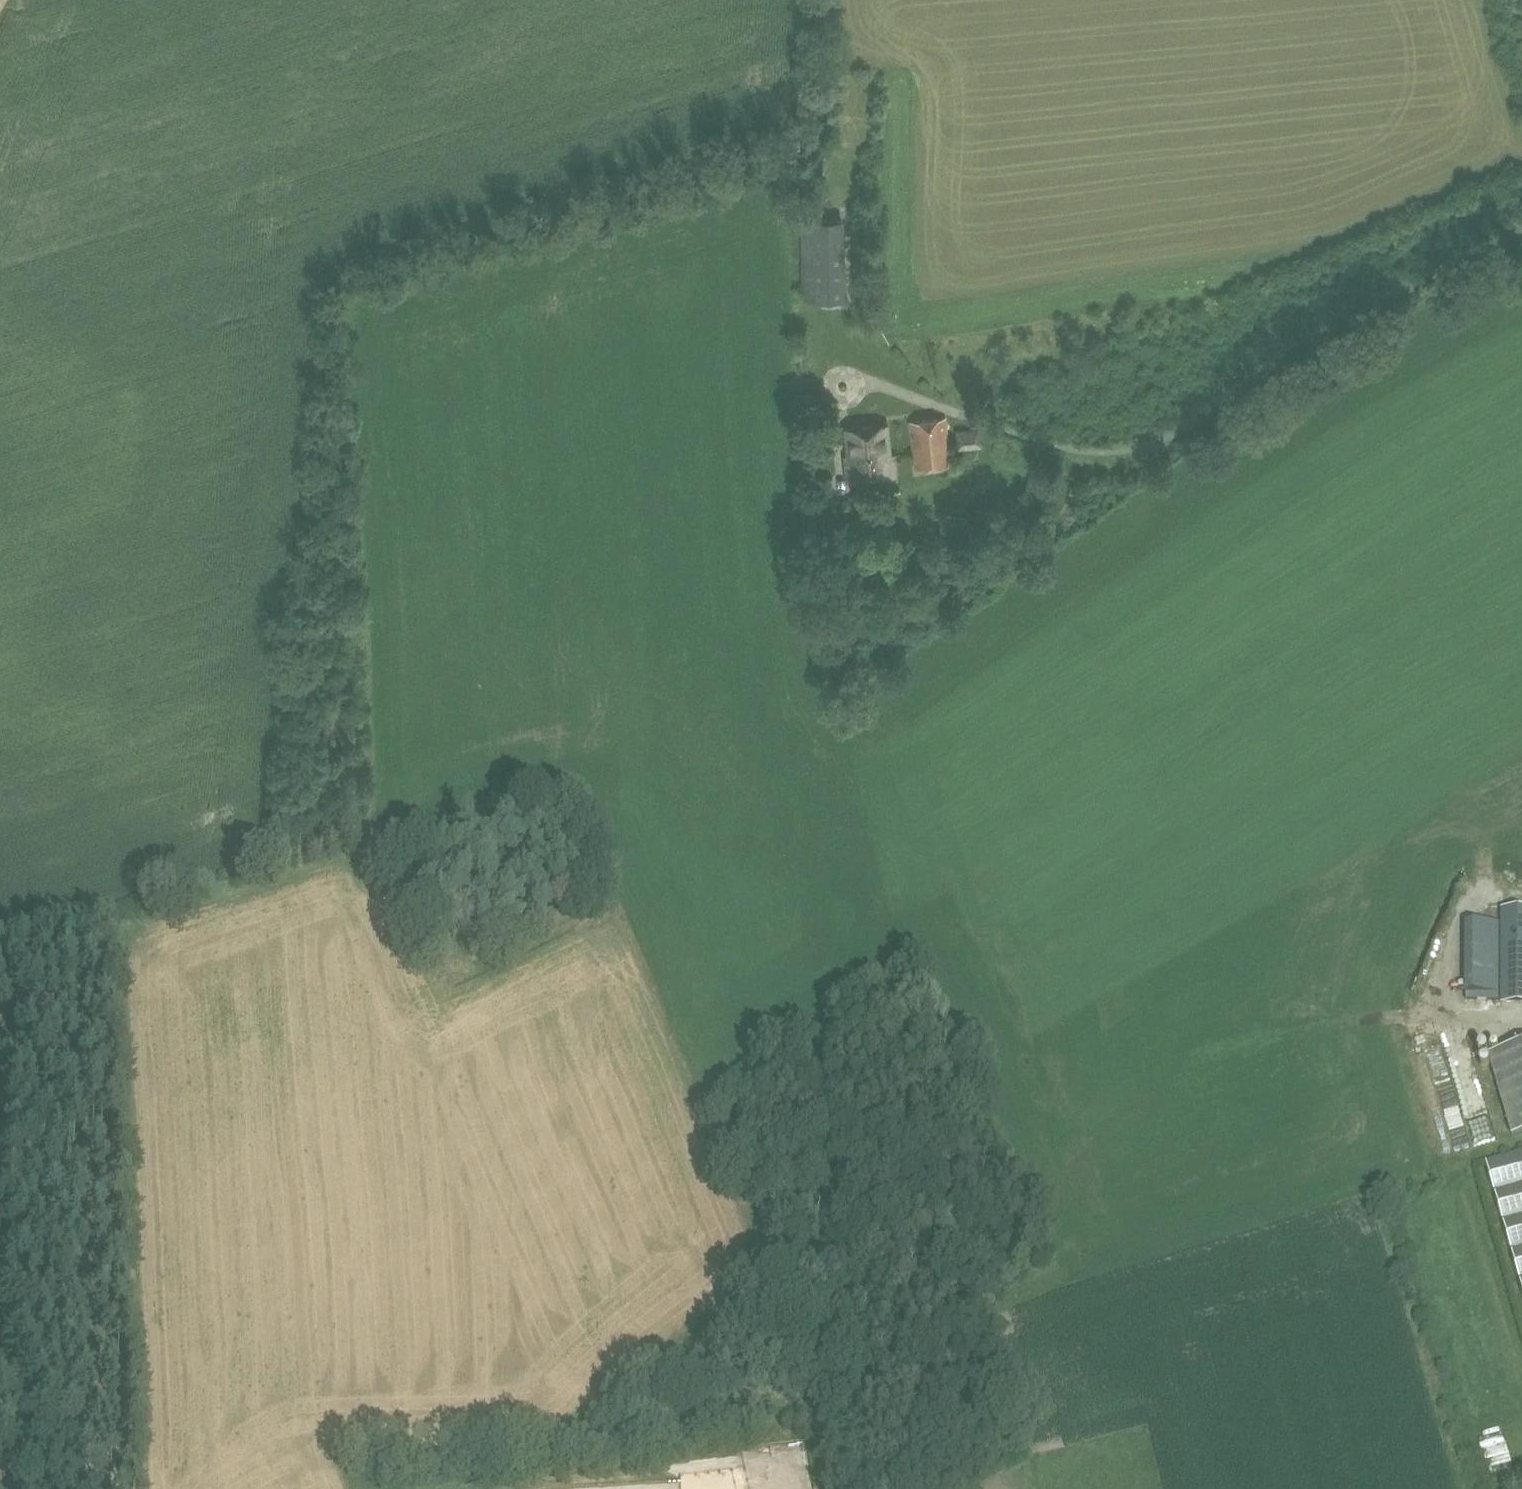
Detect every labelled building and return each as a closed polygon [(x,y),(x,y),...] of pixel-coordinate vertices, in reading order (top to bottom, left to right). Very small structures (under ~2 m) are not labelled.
[(801,219),(802,299),(845,299),(843,218),(801,219)] [(952,464),(946,417),(910,422),(916,469),(952,464)] [(891,475),(886,425),(846,429),(849,455),(845,456),(847,479),(891,475)] [(979,445),(978,429),(956,431),(957,447),(979,445)] [(1502,1004),(1521,1004),(1521,908),(1502,908),(1502,1004)] [(1464,923),(1464,1000),(1500,1000),(1499,923),(1464,923)] [(1511,1137),(1521,1133),(1521,1045),(1487,1055),(1511,1137)] [(1473,1153),(1468,1117),(1444,1120),(1449,1157),(1473,1153)] [(1496,1167),(1508,1223),(1513,1222),(1521,1265),(1521,1161),(1496,1167)] [(1505,1428),(1482,1437),(1496,1474),(1519,1465),(1505,1428)]
